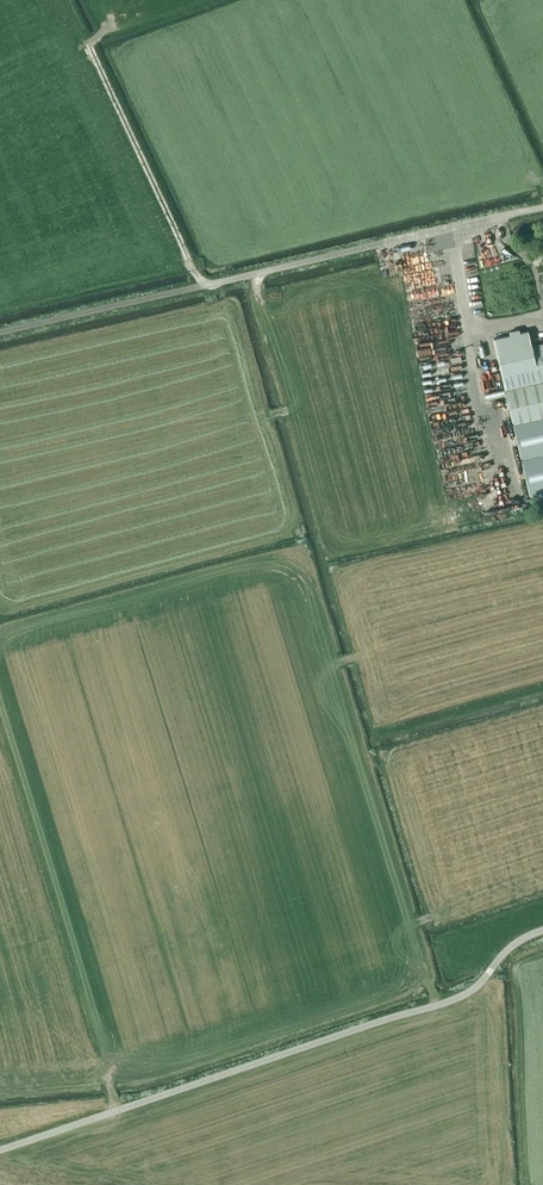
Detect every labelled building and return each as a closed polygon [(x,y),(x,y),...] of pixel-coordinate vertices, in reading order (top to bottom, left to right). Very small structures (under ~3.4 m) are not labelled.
[(531,346),(528,331),(519,333),(518,329),(510,331),(510,335),(494,339),(529,495),(542,492),(542,343),(531,346)]
